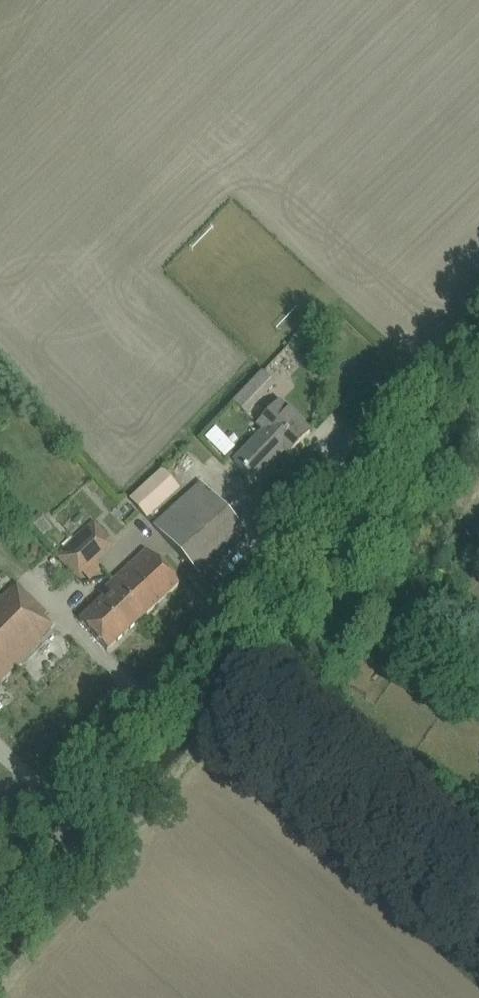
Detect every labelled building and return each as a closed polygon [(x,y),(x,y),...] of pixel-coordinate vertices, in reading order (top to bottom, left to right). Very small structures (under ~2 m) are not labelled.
[(295,342),(306,354),(319,343),(308,331),(295,342)] [(247,386),(232,401),(246,415),(261,399),(247,386)] [(266,470),(284,451),(288,455),(310,432),(279,403),(258,426),(264,431),(234,462),(257,484),(267,473),(266,470)] [(162,469),(130,498),(147,519),(180,489),(162,469)] [(154,526),(190,567),(238,523),(201,483),(154,526)] [(51,522),(40,529),(47,540),(59,533),(51,522)] [(74,572),(110,539),(95,522),(59,555),(74,572)] [(78,618),(107,651),(179,585),(144,548),(106,584),(110,588),(78,618)] [(0,599),(0,683),(17,666),(53,629),(42,618),(47,613),(17,583),(0,599)]
